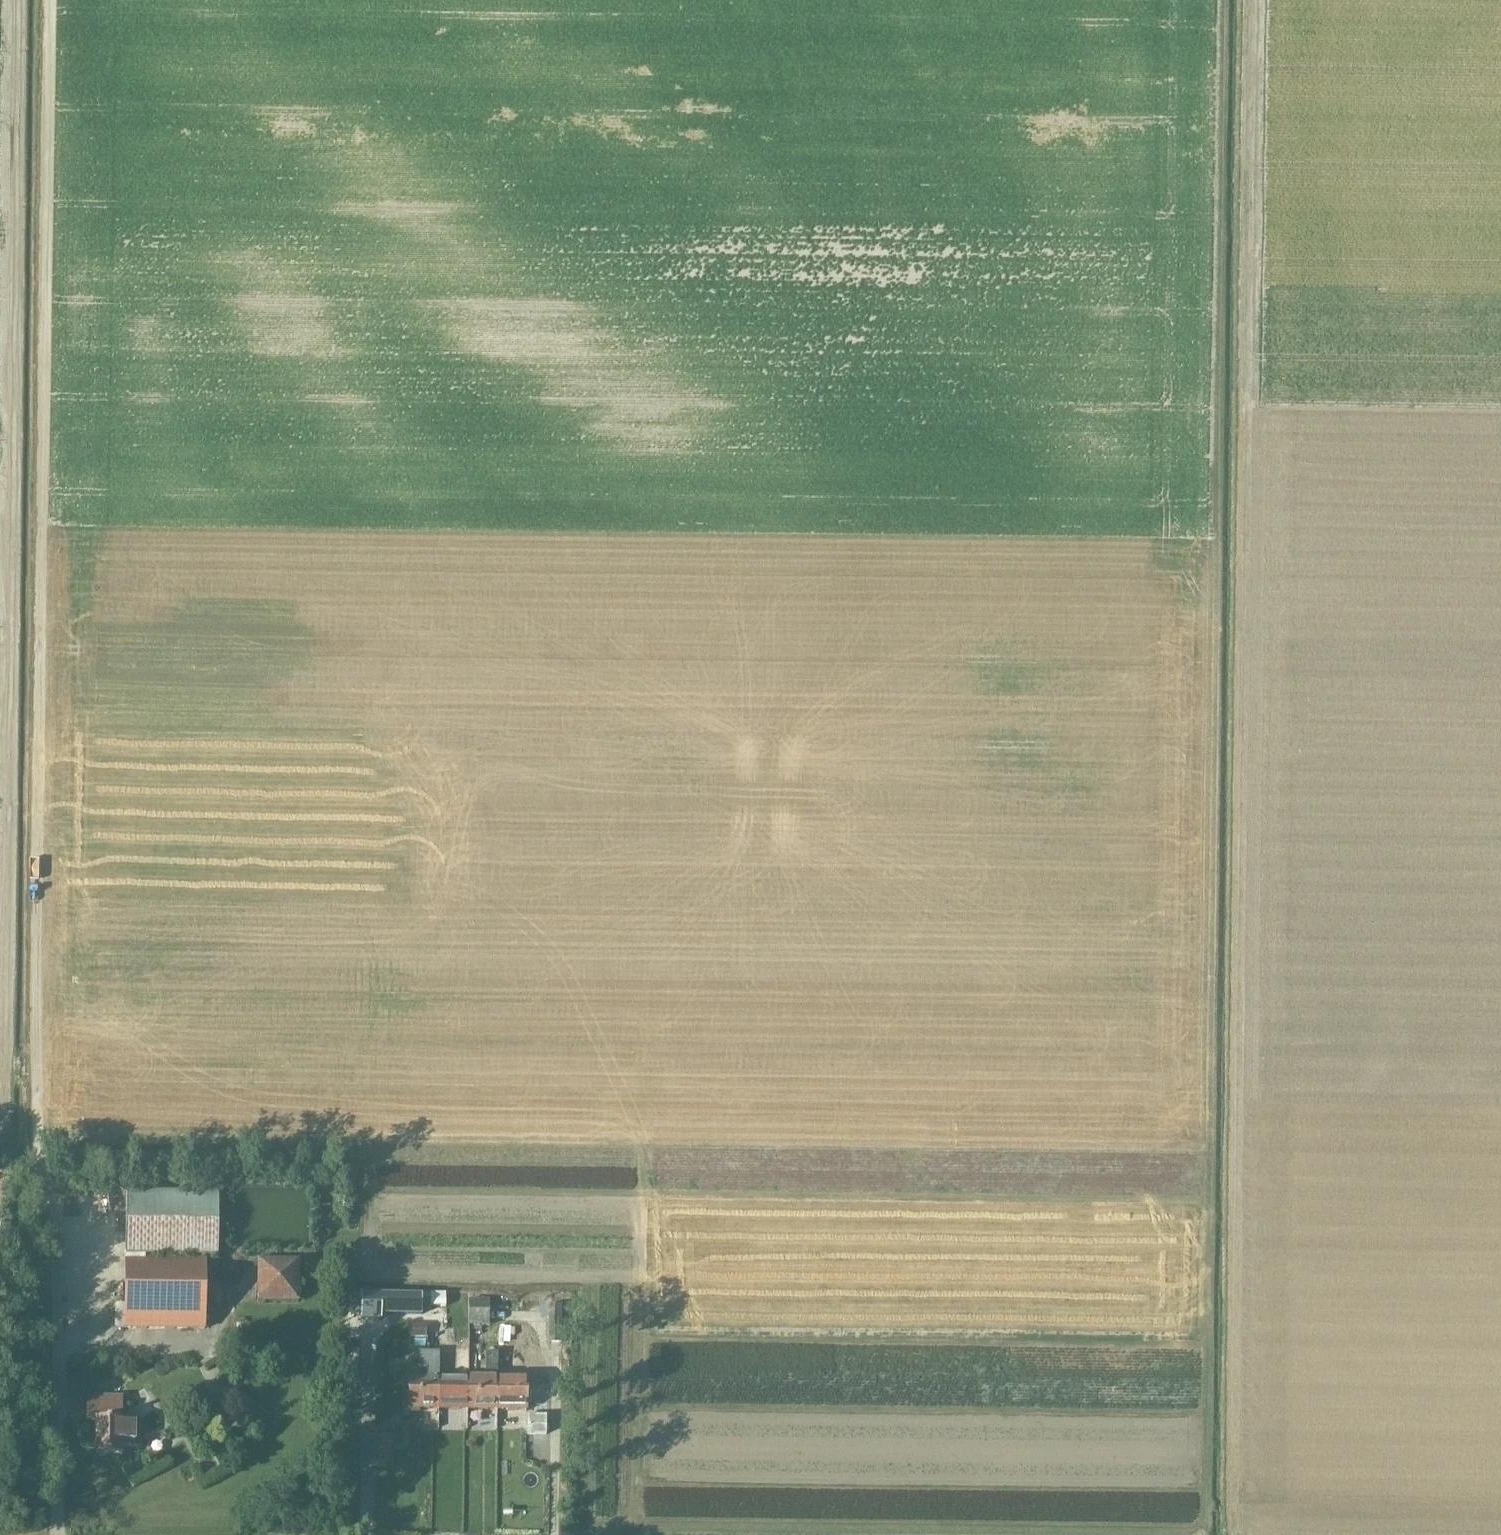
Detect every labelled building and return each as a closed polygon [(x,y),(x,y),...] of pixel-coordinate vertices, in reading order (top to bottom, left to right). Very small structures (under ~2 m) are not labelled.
[(127,1193),(126,1255),(218,1256),(219,1194),(127,1193)] [(204,1330),(205,1260),(126,1259),(125,1328),(204,1330)] [(299,1303),(300,1261),(258,1260),(257,1302),(299,1303)] [(426,1296),(426,1310),(443,1310),(443,1297),(426,1296)] [(380,1326),(380,1298),(354,1298),(354,1346),(367,1346),(367,1326),(380,1326)] [(561,1343),(562,1305),(548,1305),(547,1343),(561,1343)] [(487,1330),(487,1318),(466,1319),(467,1330),(487,1330)] [(497,1353),(497,1341),(488,1341),(488,1353),(486,1353),(486,1379),(467,1379),(467,1410),(496,1410),(497,1353)] [(426,1366),(426,1378),(409,1378),(408,1409),(438,1410),(438,1378),(439,1378),(439,1352),(418,1352),(418,1366),(426,1366)] [(497,1353),(496,1410),(526,1411),(526,1368),(527,1354),(514,1354),(514,1379),(498,1379),(498,1353),(497,1353)] [(467,1379),(439,1378),(438,1378),(438,1410),(467,1410),(467,1379)] [(122,1397),(86,1397),(86,1421),(95,1421),(95,1456),(121,1457),(121,1448),(140,1448),(140,1420),(122,1420),(122,1397)]
